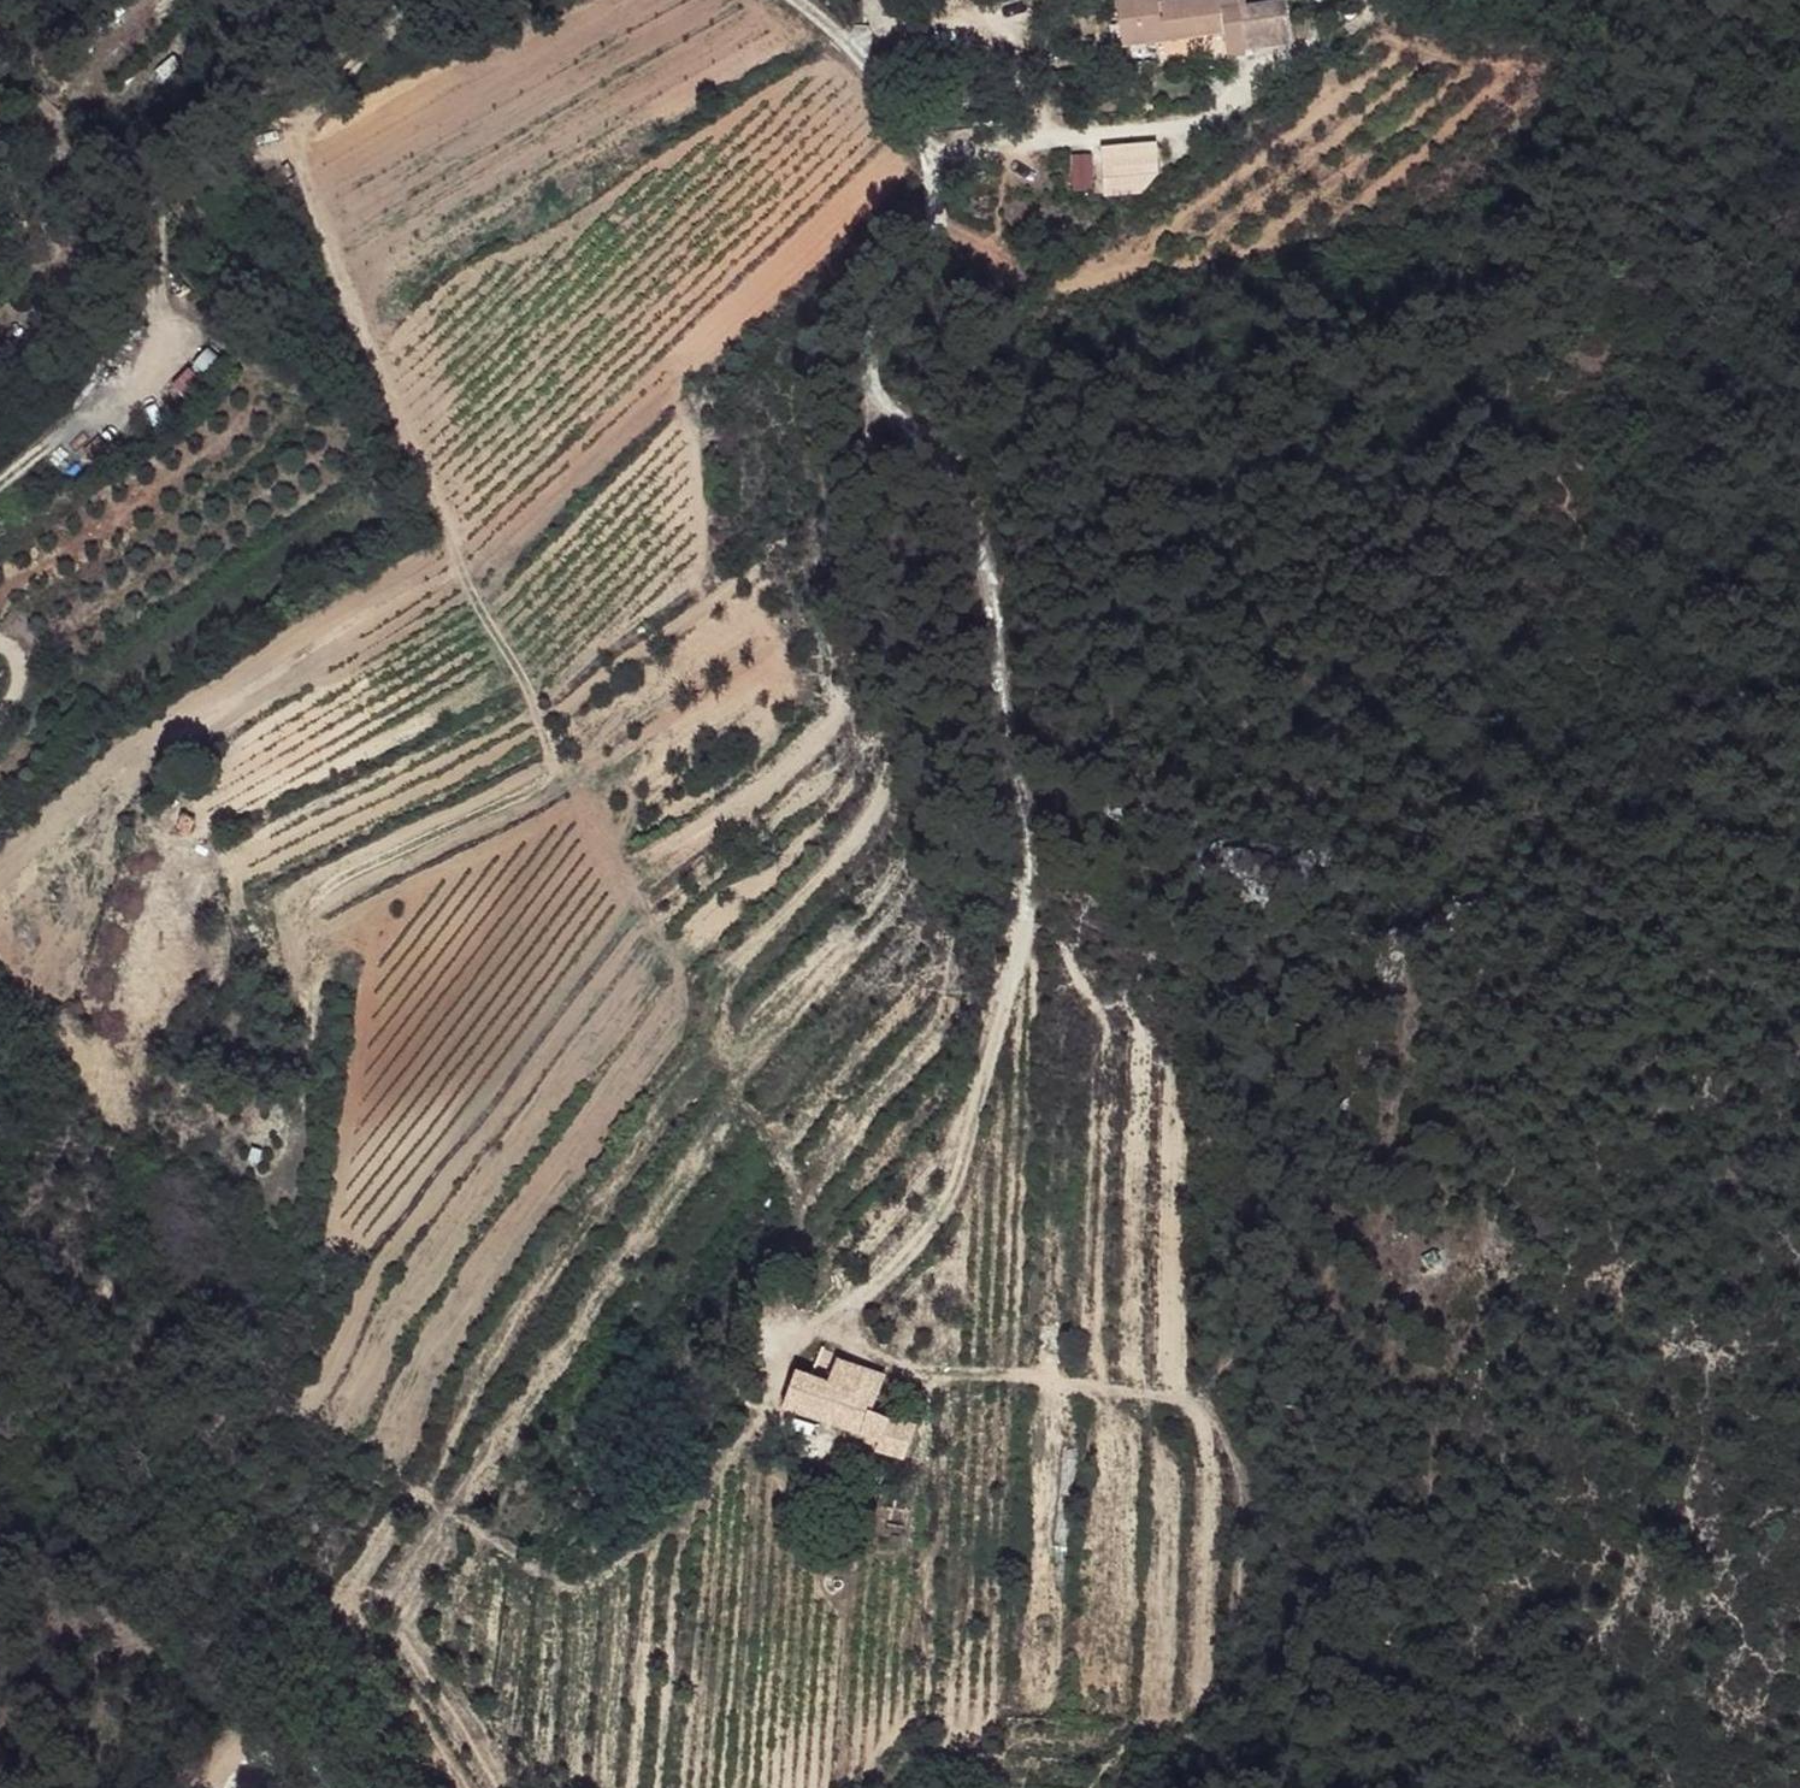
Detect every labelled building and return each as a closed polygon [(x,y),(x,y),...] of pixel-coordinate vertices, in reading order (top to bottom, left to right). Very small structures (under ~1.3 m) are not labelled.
[(1121,40),(1228,33),(1230,56),(1245,56),(1245,50),(1242,7),(1224,9),(1223,0),(1117,0),(1121,40)] [(1242,7),(1245,50),(1291,47),(1288,3),(1242,6),(1242,7)] [(816,1416),(864,1431),(876,1398),(882,1378),(833,1363),(827,1379),(816,1416)] [(783,1405),(816,1416),(827,1379),(795,1370),(783,1405)] [(888,1403),(876,1398),(864,1431),(877,1435),(874,1446),(907,1455),(916,1423),(885,1412),(888,1403)]
